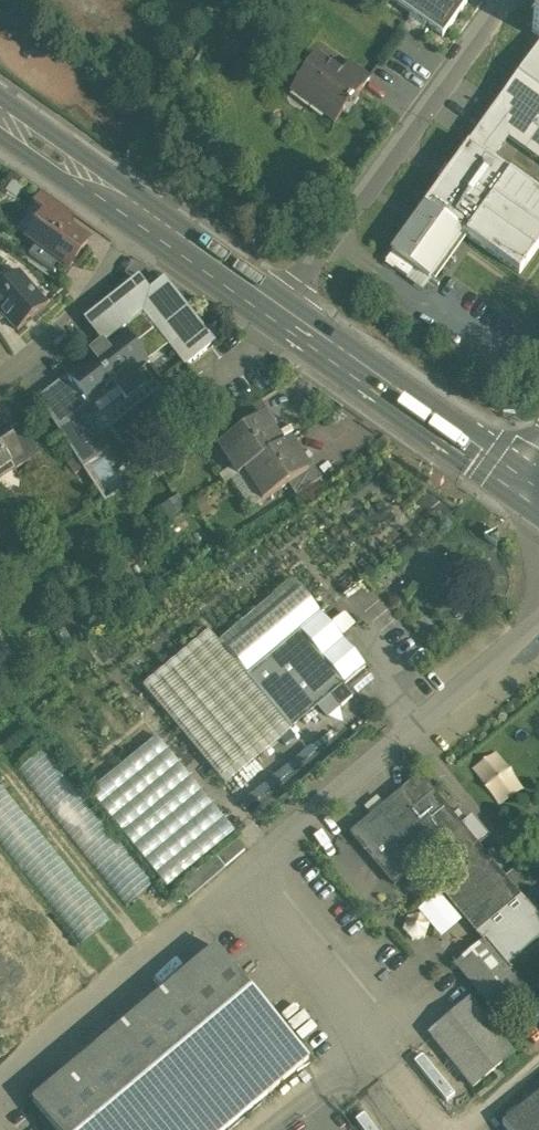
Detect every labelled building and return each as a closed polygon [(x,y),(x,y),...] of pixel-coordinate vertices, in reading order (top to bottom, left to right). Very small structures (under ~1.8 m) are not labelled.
[(444,35),(469,0),(395,0),(444,35)] [(485,120),(507,137),(538,159),(538,45),(485,120)] [(341,72),(317,55),(296,83),(311,94),(307,100),(338,121),(349,105),(350,106),(363,88),(341,72)] [(372,76),(350,60),(341,72),(363,88),(372,76)] [(485,121),(468,145),(490,161),(499,148),(507,137),(485,120),(485,121)] [(468,145),(446,174),(424,205),(461,232),(521,276),(538,251),(538,197),(490,161),(468,145)] [(68,211),(43,193),(34,205),(45,213),(45,212),(60,223),(68,211)] [(461,232),(424,205),(413,221),(407,230),(444,258),(461,232)] [(60,223),(45,212),(45,213),(37,224),(38,230),(32,240),(37,243),(60,260),(70,267),(87,242),(60,223)] [(429,280),(444,258),(407,230),(391,252),(429,280)] [(52,272),(60,260),(37,243),(29,255),(52,272)] [(5,317),(17,331),(47,305),(18,272),(0,288),(0,311),(5,317)] [(179,305),(162,283),(149,293),(140,281),(133,286),(150,308),(144,313),(156,329),(169,345),(185,365),(211,345),(191,319),(194,317),(183,302),(179,305)] [(133,286),(106,308),(123,329),(144,313),(150,308),(133,286)] [(107,346),(68,376),(68,377),(84,398),(90,406),(116,387),(125,399),(128,397),(129,399),(141,390),(140,388),(142,386),(133,375),(149,363),(148,361),(135,345),(123,329),(106,308),(88,321),(107,346)] [(156,329),(135,345),(148,361),(169,345),(156,329)] [(68,377),(54,388),(58,392),(59,391),(71,407),(84,398),(68,377)] [(54,396),(50,392),(39,399),(67,442),(79,434),(75,428),(65,412),(54,396)] [(71,407),(65,412),(75,428),(83,422),(96,413),(90,406),(84,398),(71,407)] [(261,402),(235,419),(243,430),(263,417),(264,418),(269,415),(261,402)] [(243,430),(218,446),(237,476),(243,472),(282,447),(264,418),(263,417),(243,430)] [(101,450),(83,422),(75,428),(79,434),(67,442),(76,457),(84,469),(104,500),(106,502),(133,485),(126,474),(123,476),(104,447),(101,450)] [(0,424),(0,471),(10,465),(13,469),(26,461),(11,439),(1,423),(0,424)] [(37,454),(22,432),(11,439),(26,461),(37,454)] [(282,447),(243,472),(262,502),(288,485),(308,472),(307,470),(289,442),(282,447)] [(84,469),(76,457),(68,463),(75,474),(84,469)] [(308,472),(288,485),(295,496),(321,479),(313,467),(307,470),(308,472)] [(292,580),(220,641),(249,676),(299,633),(299,632),(320,614),(292,580)] [(299,633),(249,676),(291,727),(330,694),(341,707),(352,698),(343,686),(365,667),(320,614),(299,632),(299,633)] [(249,676),(220,641),(218,642),(209,631),(143,686),(225,785),(291,730),(290,729),(292,728),(291,727),(249,676)] [(91,791),(169,887),(234,834),(156,738),(91,791)] [(150,886),(41,747),(16,766),(125,906),(150,886)] [(419,777),(402,791),(417,808),(433,794),(419,777)] [(0,784),(0,842),(81,943),(109,921),(0,784)] [(402,791),(351,834),(394,886),(445,843),(465,868),(440,889),(485,940),(511,970),(512,970),(508,964),(538,938),(538,921),(535,917),(519,896),(505,879),(477,846),(462,828),(433,794),(417,808),(402,791)] [(462,828),(477,846),(487,838),(472,820),(462,828)] [(236,840),(175,891),(184,900),(244,850),(236,840)] [(505,879),(519,896),(535,917),(538,914),(538,877),(525,861),(505,879)] [(511,970),(485,940),(455,965),(502,1020),(532,995),(511,970)] [(216,948),(32,1102),(55,1129),(173,1129),(246,1068),(267,1094),(309,1059),(216,948)] [(472,1002),(431,1036),(473,1088),(513,1054),(472,1002)] [(246,1068),(173,1129),(224,1129),(267,1094),(246,1068)] [(502,1125),(507,1129),(538,1129),(538,1095),(502,1125)]
